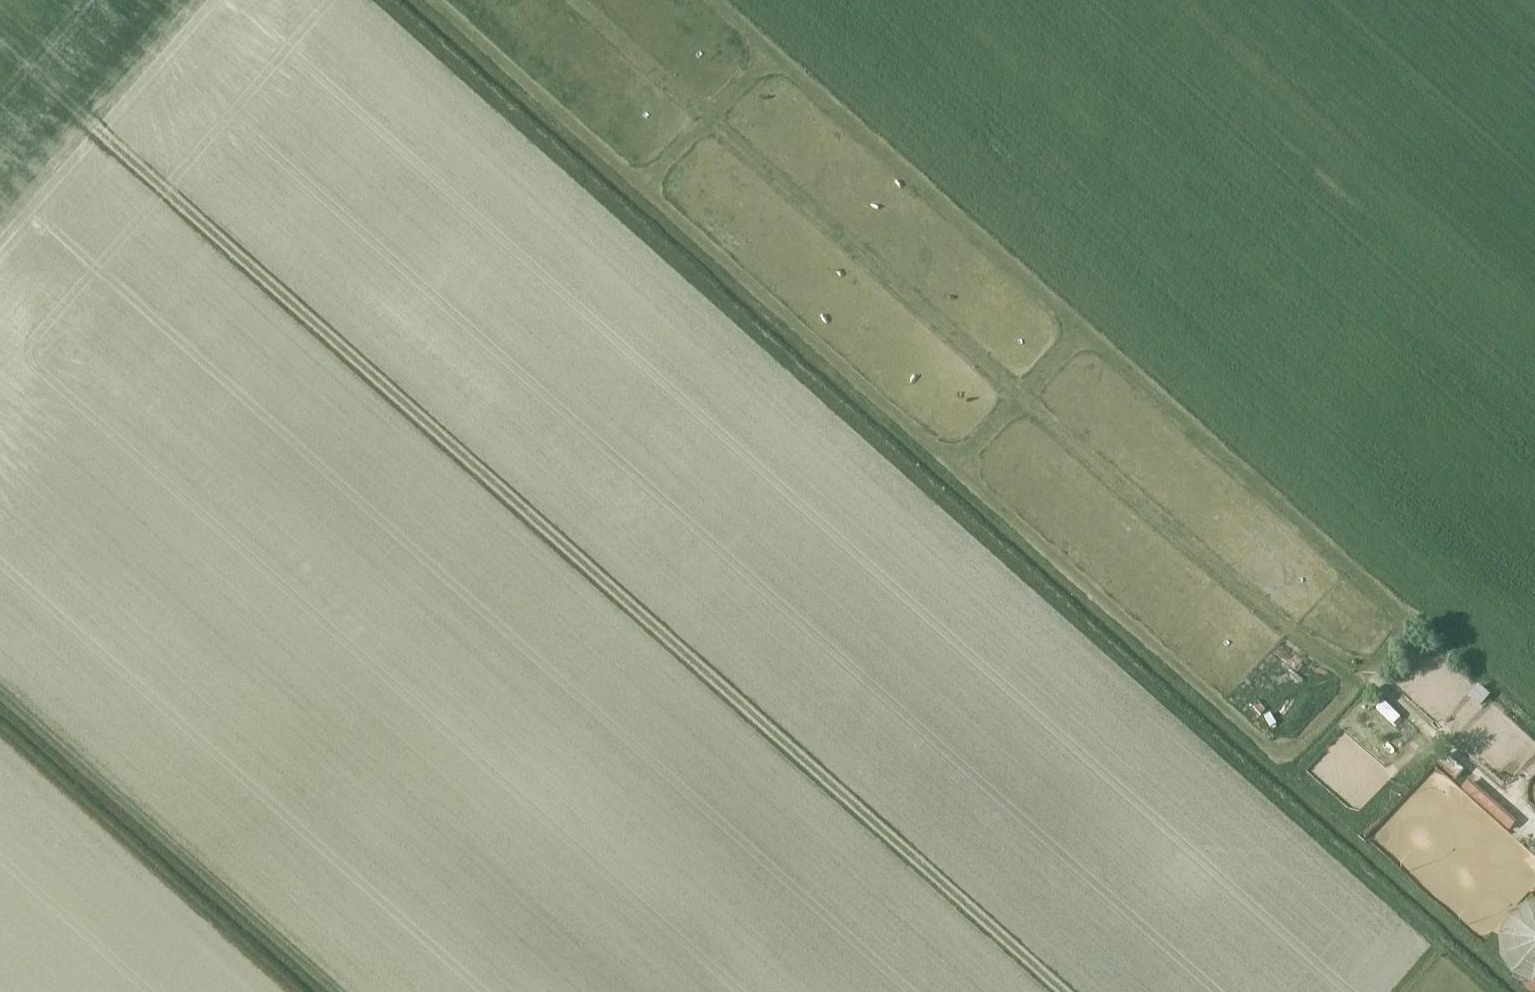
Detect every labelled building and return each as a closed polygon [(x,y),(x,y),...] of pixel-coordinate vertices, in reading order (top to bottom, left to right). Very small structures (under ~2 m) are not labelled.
[(1480,706),(1490,694),(1478,684),(1468,696),(1480,706)] [(1363,700),(1355,709),(1360,713),(1367,704),(1363,700)] [(1271,727),(1277,724),(1270,713),(1264,717),(1271,727)] [(1471,777),(1463,785),(1510,829),(1518,821),(1471,777)] [(1530,991),(1534,991),(1534,901),(1526,902),(1508,913),(1498,933),(1500,956),(1509,970),(1513,973),(1512,974),(1529,983),(1525,988),(1530,991)]
